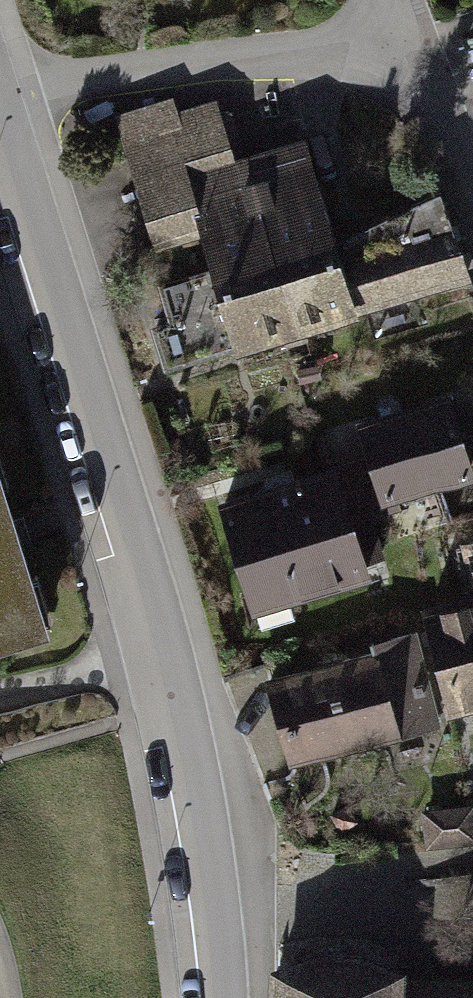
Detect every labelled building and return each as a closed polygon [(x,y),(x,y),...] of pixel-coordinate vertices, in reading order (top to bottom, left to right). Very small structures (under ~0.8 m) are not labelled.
[(221,93),(119,124),(152,233),(192,221),(228,338),(436,275),(411,191),(346,210),(322,132),(240,157),(221,93)] [(447,393),(359,415),(378,489),(466,467),(447,393)] [(50,629),(0,458),(0,644),(50,629)] [(337,472),(219,502),(245,605),(364,575),(337,472)] [(429,603),(458,709),(472,705),(472,540),(457,544),(470,592),(429,603)] [(413,642),(244,681),(265,772),(434,733),(413,642)] [(274,962),(273,997),(472,997),(472,991),(407,990),(408,965),(274,962)]
